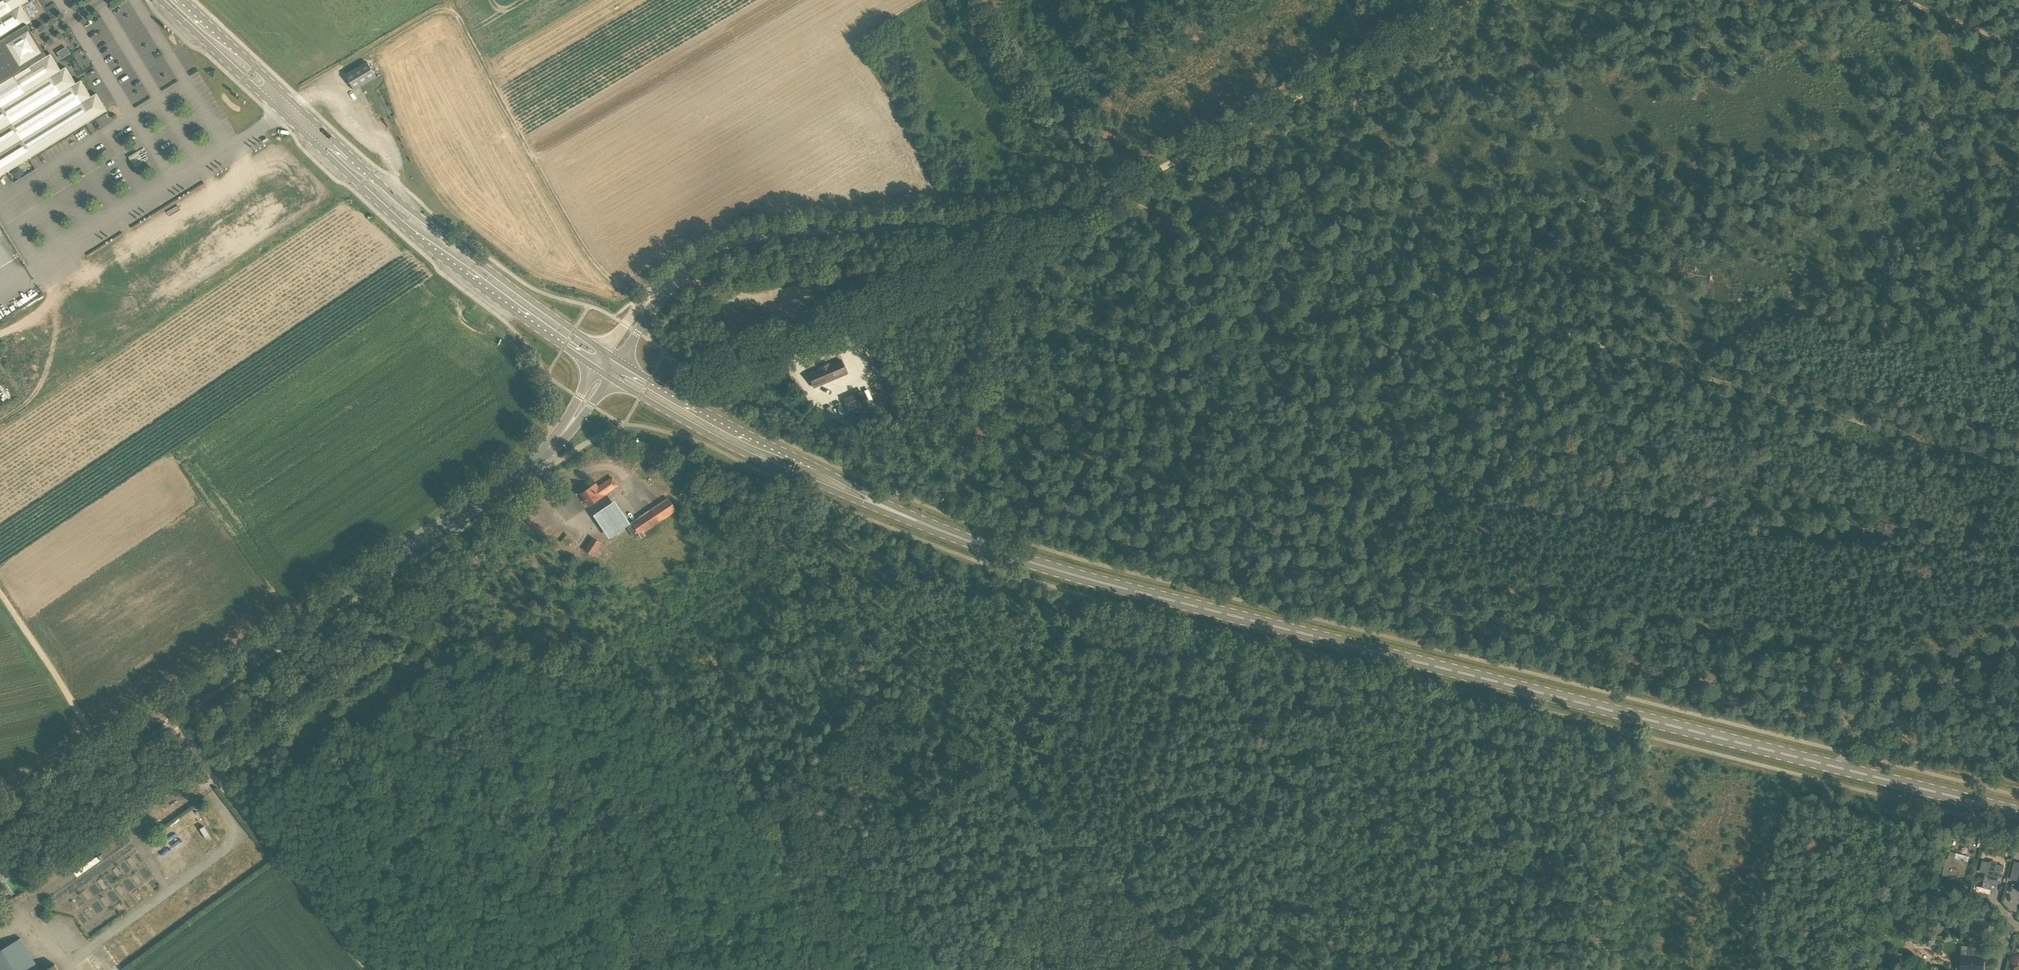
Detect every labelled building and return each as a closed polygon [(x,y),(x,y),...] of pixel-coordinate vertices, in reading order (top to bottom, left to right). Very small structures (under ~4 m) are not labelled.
[(107,111),(96,93),(91,96),(81,80),(76,83),(66,67),(61,70),(51,54),(47,56),(27,24),(31,22),(21,5),(29,1),(28,0),(0,0),(0,177),(107,111)] [(67,47),(57,53),(61,60),(71,54),(67,47)] [(367,62),(345,74),(354,90),(376,77),(367,62)] [(841,360),(829,365),(829,364),(820,368),(820,369),(808,374),(814,387),(847,374),(841,360)] [(863,391),(843,399),(849,412),(868,404),(863,391)] [(618,485),(612,477),(595,489),(592,486),(581,494),(589,506),(604,495),(603,495),(618,485)] [(675,510),(668,499),(631,523),(632,524),(639,535),(641,538),(646,535),(643,532),(655,524),(675,510)] [(615,501),(593,515),(601,527),(609,539),(631,524),(623,513),(615,501)] [(600,544),(592,539),(585,550),(592,554),(600,544)] [(1964,876),(1969,856),(1950,851),(1949,854),(1948,854),(1947,858),(1946,858),(1943,874),(1950,876),(1951,873),(1964,876)] [(1997,885),(2002,864),(1989,861),(1989,862),(1983,860),(1980,871),(1986,873),(1984,881),(1997,885)] [(2015,861),(2010,879),(2018,881),(2018,862),(2015,861)] [(7,867),(1,871),(6,878),(12,874),(7,867)] [(1991,917),(1984,915),(1975,913),(1971,931),(1986,935),(1991,917)] [(1933,936),(1929,935),(1926,937),(1925,942),(1927,945),(1931,946),(1935,944),(1935,940),(1933,936)] [(21,937),(0,950),(0,969),(41,969),(21,937)] [(1988,957),(1989,947),(1962,947),(1961,961),(1968,961),(1967,969),(1983,969),(1984,956),(1988,957)]
